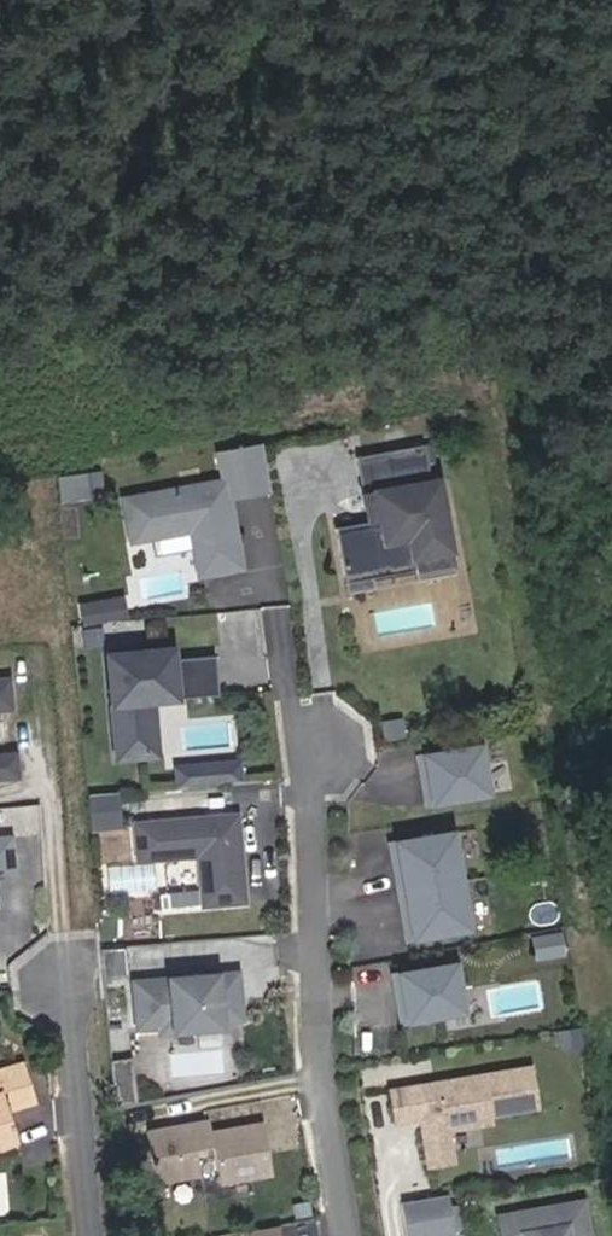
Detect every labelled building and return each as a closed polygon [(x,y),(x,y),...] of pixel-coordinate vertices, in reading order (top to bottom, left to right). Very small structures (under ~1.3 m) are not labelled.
[(418,580),(416,568),(453,562),(441,489),(433,490),(426,453),(388,460),(394,497),(376,500),(381,528),(369,530),(338,536),(349,601),(377,596),(375,588),(418,580)] [(394,497),(388,460),(358,465),(369,530),(381,528),(376,500),(394,497)] [(230,487),(128,503),(135,545),(158,541),(195,535),(198,553),(202,580),(244,573),(239,541),(228,542),(226,530),(237,528),(230,487)] [(228,542),(239,541),(237,528),(226,530),(228,542)] [(195,535),(158,541),(161,559),(198,553),(195,535)] [(418,580),(419,589),(457,582),(453,562),(416,568),(418,580)] [(127,609),(89,613),(90,631),(129,627),(127,609)] [(149,659),(112,662),(122,765),(157,761),(152,708),(217,702),(213,662),(155,668),(150,668),(149,659)] [(13,686),(0,688),(0,717),(16,716),(13,686)] [(419,762),(429,810),(490,798),(481,750),(419,762)] [(0,764),(0,786),(22,784),(20,763),(0,764)] [(242,769),(221,771),(222,789),(243,787),(242,769)] [(222,789),(221,771),(181,775),(183,793),(222,789)] [(241,822),(139,832),(142,871),(203,866),(207,913),(249,909),(245,870),(239,864),(238,851),(244,851),(241,822)] [(393,849),(411,945),(472,933),(454,837),(393,849)] [(16,884),(12,846),(0,848),(0,885),(16,884)] [(164,903),(165,917),(174,916),(173,902),(164,903)] [(459,968),(398,980),(407,1028),(468,1016),(459,968)] [(243,979),(140,989),(144,1034),(166,1032),(167,1039),(227,1033),(226,1026),(247,1024),(243,979)] [(33,1080),(29,1068),(3,1076),(0,1077),(0,1151),(24,1144),(15,1116),(12,1107),(33,1101),(31,1091),(33,1080)] [(531,1070),(396,1096),(402,1128),(427,1123),(436,1171),(461,1166),(454,1133),(493,1126),(492,1119),(539,1110),(531,1070)] [(41,1108),(33,1080),(31,1091),(33,1101),(12,1107),(15,1116),(41,1108)] [(214,1127),(152,1139),(162,1189),(205,1181),(200,1156),(218,1152),(225,1190),(278,1180),(268,1129),(216,1138),(214,1127)] [(406,1207),(411,1235),(448,1235),(456,1234),(450,1199),(406,1207)] [(504,1219),(507,1235),(593,1235),(587,1204),(504,1219)]
